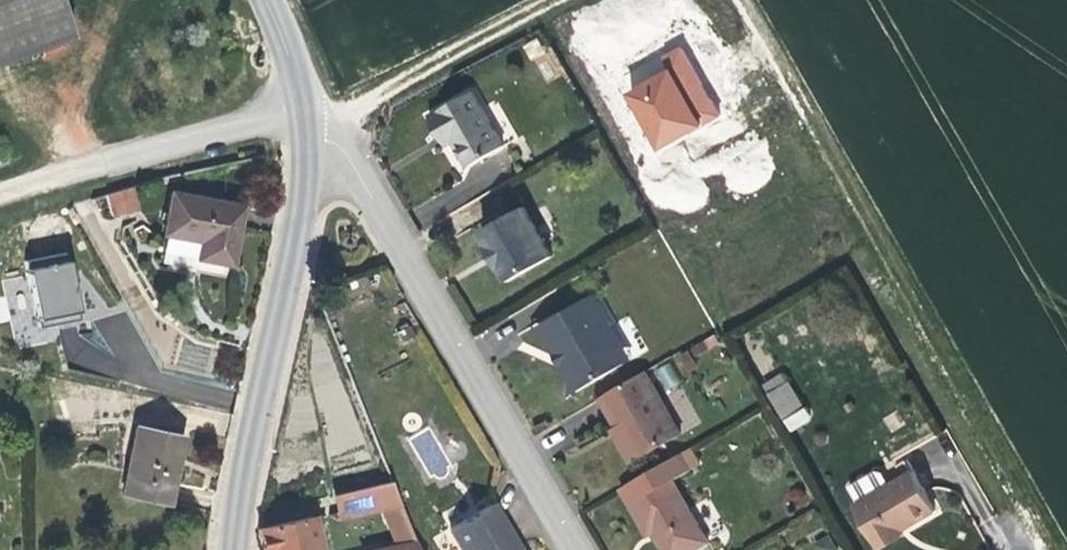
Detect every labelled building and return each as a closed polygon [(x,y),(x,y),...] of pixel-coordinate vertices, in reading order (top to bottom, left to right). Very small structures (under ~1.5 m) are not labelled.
[(65,43),(49,0),(0,0),(0,68),(65,43)] [(636,86),(623,92),(651,151),(720,118),(683,43),(628,69),(636,86)] [(478,91),(433,116),(444,138),(453,134),(470,164),(506,144),(478,91)] [(135,210),(130,190),(105,197),(109,217),(135,210)] [(170,194),(161,244),(187,249),(184,266),(227,274),(238,206),(170,194)] [(523,202),(481,228),(489,243),(484,247),(496,266),(501,263),(510,278),(553,253),(523,202)] [(77,261),(26,267),(27,276),(4,279),(7,311),(32,309),(34,327),(84,321),(77,261)] [(596,293),(544,322),(583,389),(627,362),(609,330),(615,326),(596,293)] [(0,297),(0,323),(10,321),(5,296),(0,297)] [(609,330),(627,362),(634,358),(615,326),(609,330)] [(665,391),(680,383),(668,362),(654,369),(665,391)] [(644,374),(602,398),(618,429),(636,459),(678,435),(644,374)] [(807,409),(788,421),(803,446),(821,434),(807,409)] [(135,426),(123,495),(170,505),(183,434),(135,426)] [(636,459),(618,429),(611,434),(627,464),(636,459)] [(621,489),(647,535),(654,531),(665,549),(688,549),(706,538),(670,479),(685,469),(678,457),(621,489)] [(906,470),(846,504),(873,549),(885,549),(901,539),(896,528),(908,520),(912,526),(931,513),(906,470)] [(399,502),(391,482),(334,494),(338,515),(399,502)] [(461,549),(516,549),(493,504),(449,528),(461,549)] [(259,529),(261,541),(263,549),(319,549),(316,537),(326,535),(325,526),(314,528),(312,518),(259,529)] [(393,546),(394,549),(419,549),(415,541),(393,546)]
